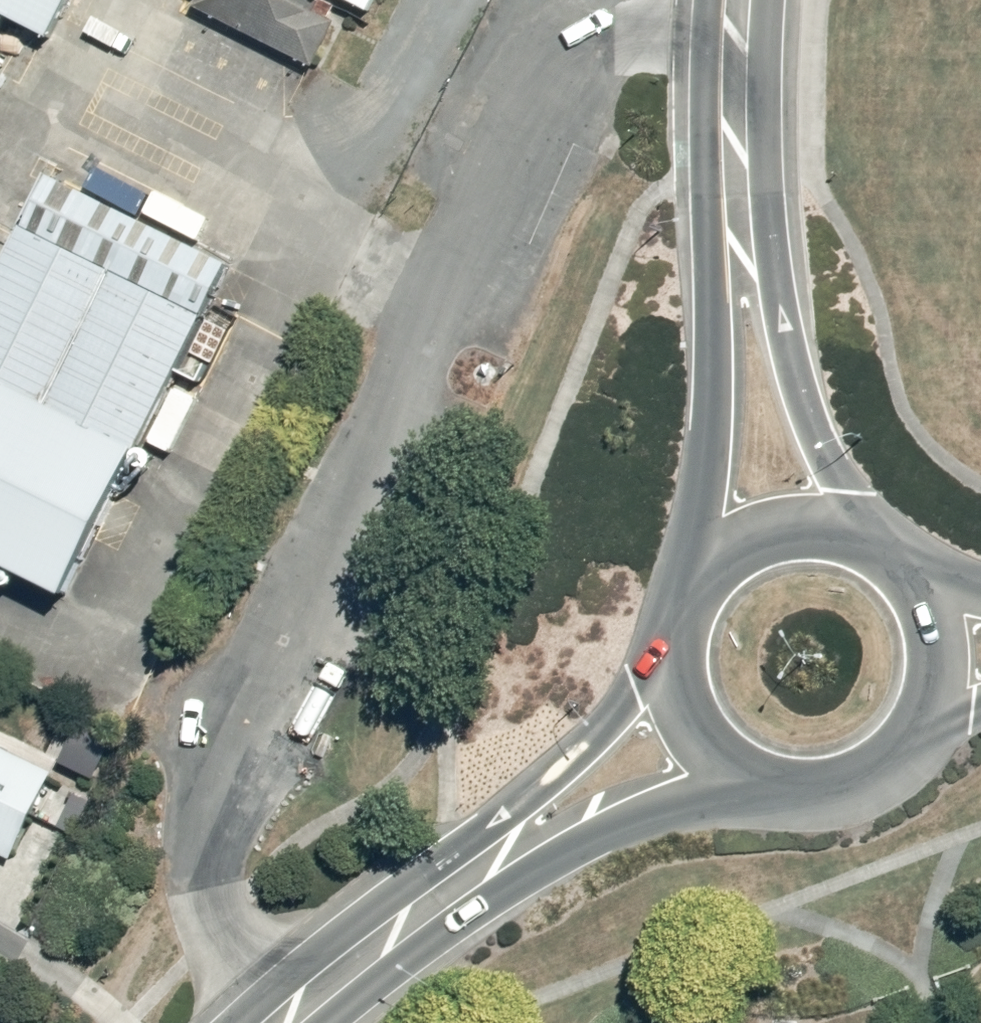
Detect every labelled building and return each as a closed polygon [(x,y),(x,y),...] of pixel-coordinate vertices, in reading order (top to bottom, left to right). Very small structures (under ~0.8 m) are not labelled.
[(3,20),(44,40),(65,0),(0,0),(0,18),(3,20)] [(200,15),(321,76),(344,28),(318,15),(325,0),(197,0),(200,15)] [(176,313),(203,260),(24,170),(0,222),(0,225),(176,313)] [(37,590),(176,313),(0,225),(0,572),(37,590)] [(46,774),(0,752),(0,849),(46,774)]
